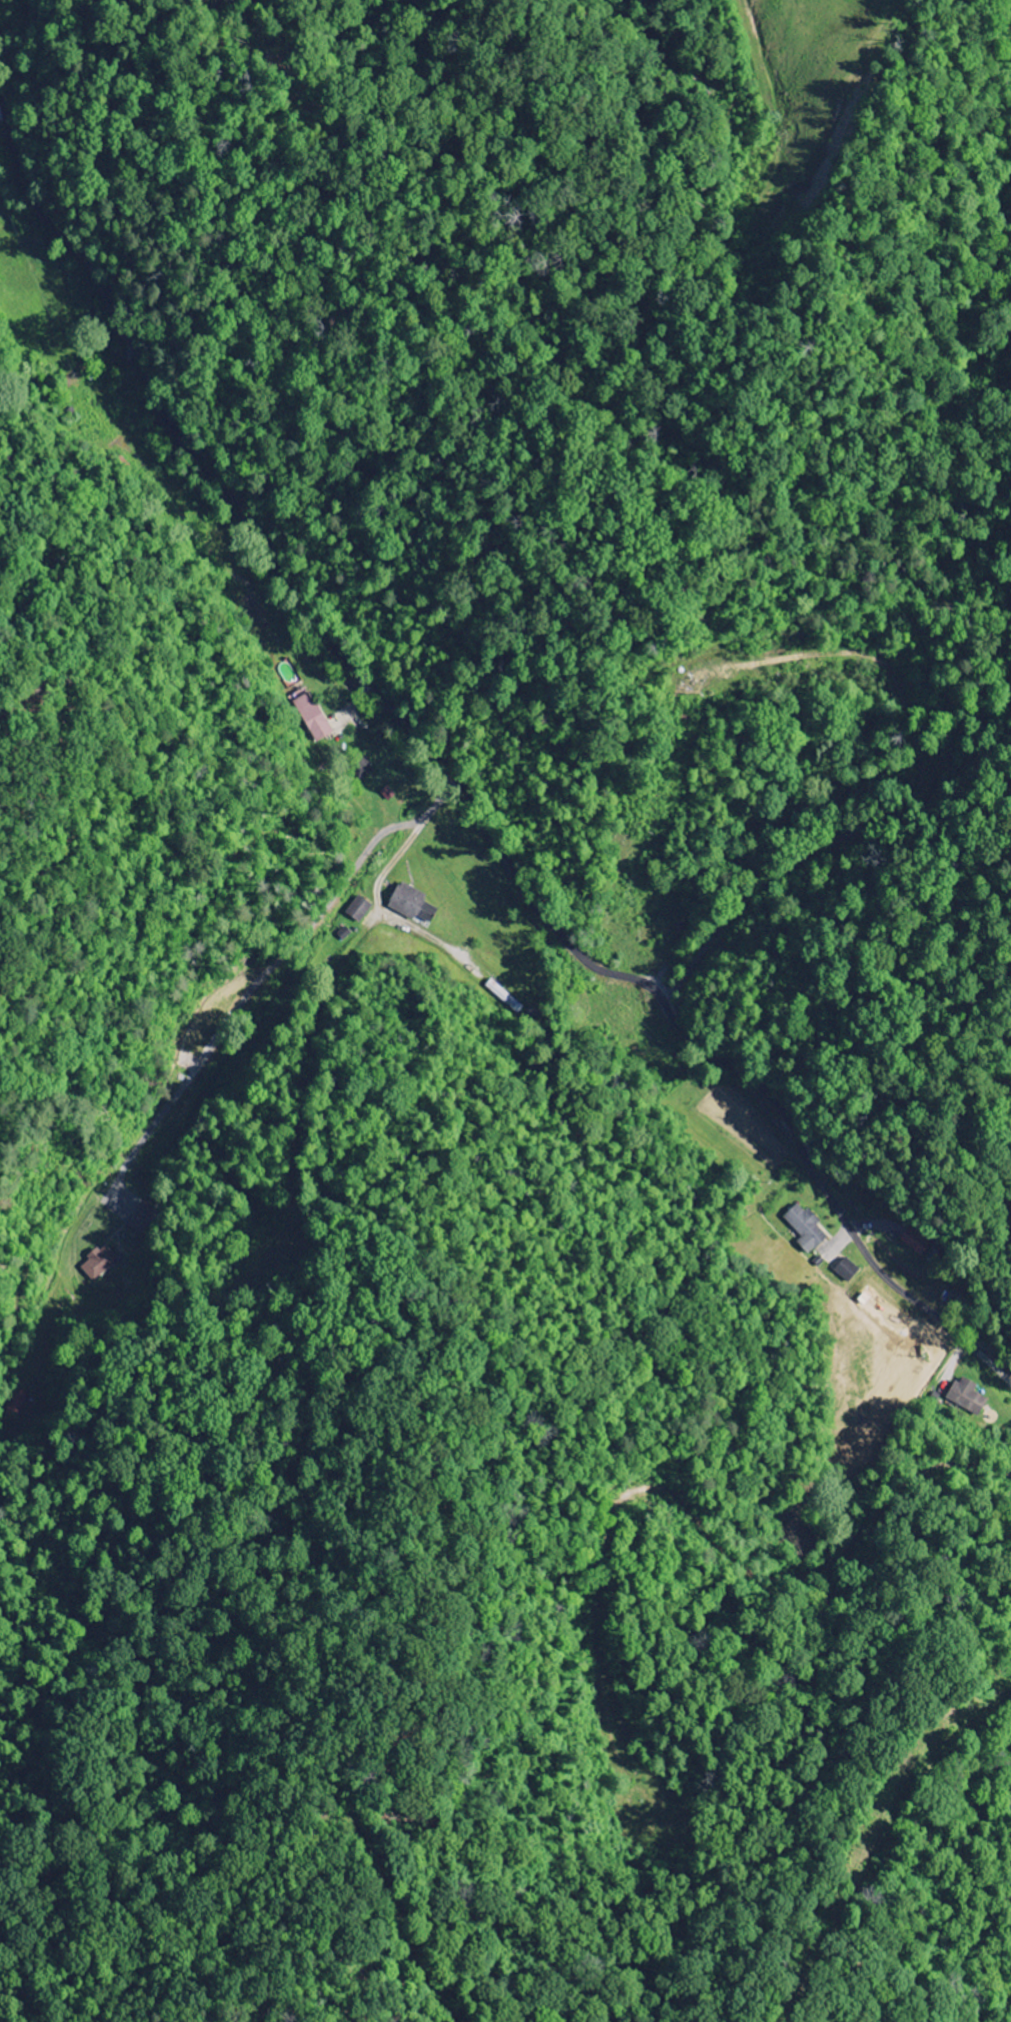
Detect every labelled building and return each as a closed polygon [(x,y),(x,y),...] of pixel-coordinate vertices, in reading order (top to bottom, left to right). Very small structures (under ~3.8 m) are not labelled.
[(332,735),(312,692),(294,700),(314,744),(332,735)] [(374,771),(362,758),(347,772),(360,785),(374,771)] [(426,895),(399,882),(387,907),(413,921),(416,917),(430,924),(437,909),(422,902),(426,895)] [(345,913),(358,923),(372,906),(359,896),(345,913)] [(819,1224),(799,1203),(783,1218),(802,1238),(797,1243),(808,1255),(827,1237),(816,1226),(819,1224)] [(931,1245),(909,1229),(900,1241),(921,1257),(931,1245)] [(79,1267),(93,1283),(118,1260),(104,1245),(79,1267)] [(850,1283),(860,1271),(846,1258),(835,1270),(850,1283)] [(947,1400),(978,1418),(988,1400),(974,1392),(977,1386),(960,1376),(947,1400)]
